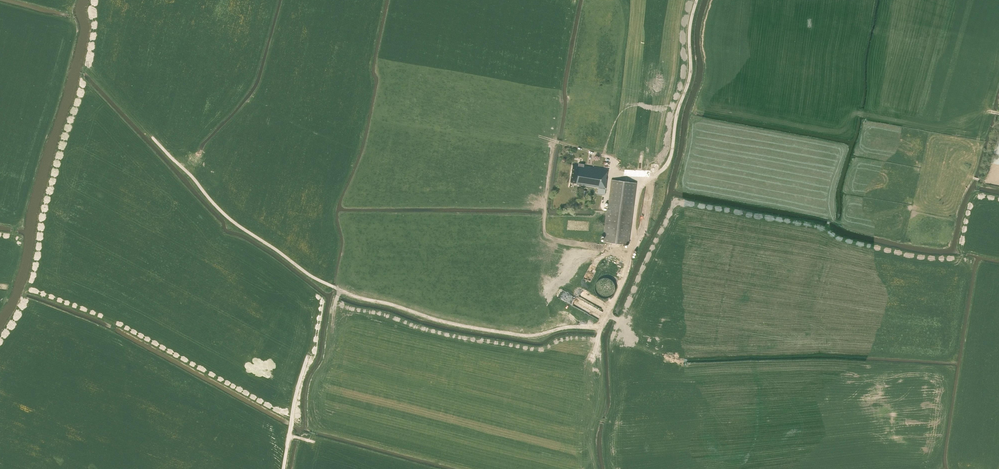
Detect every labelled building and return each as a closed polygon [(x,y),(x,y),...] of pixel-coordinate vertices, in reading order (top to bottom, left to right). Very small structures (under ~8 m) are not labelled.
[(991,162),(998,164),(998,134),(991,162)] [(602,193),(605,193),(608,175),(607,175),(608,170),(580,165),(580,166),(573,165),(570,182),(577,183),(577,184),(603,188),(602,193)] [(603,241),(628,245),(633,205),(637,183),(612,179),(603,241)] [(588,269),(584,277),(592,280),(595,272),(588,269)] [(606,296),(617,288),(609,278),(598,286),(606,296)] [(582,309),(601,318),(605,310),(586,301),(582,309)]
